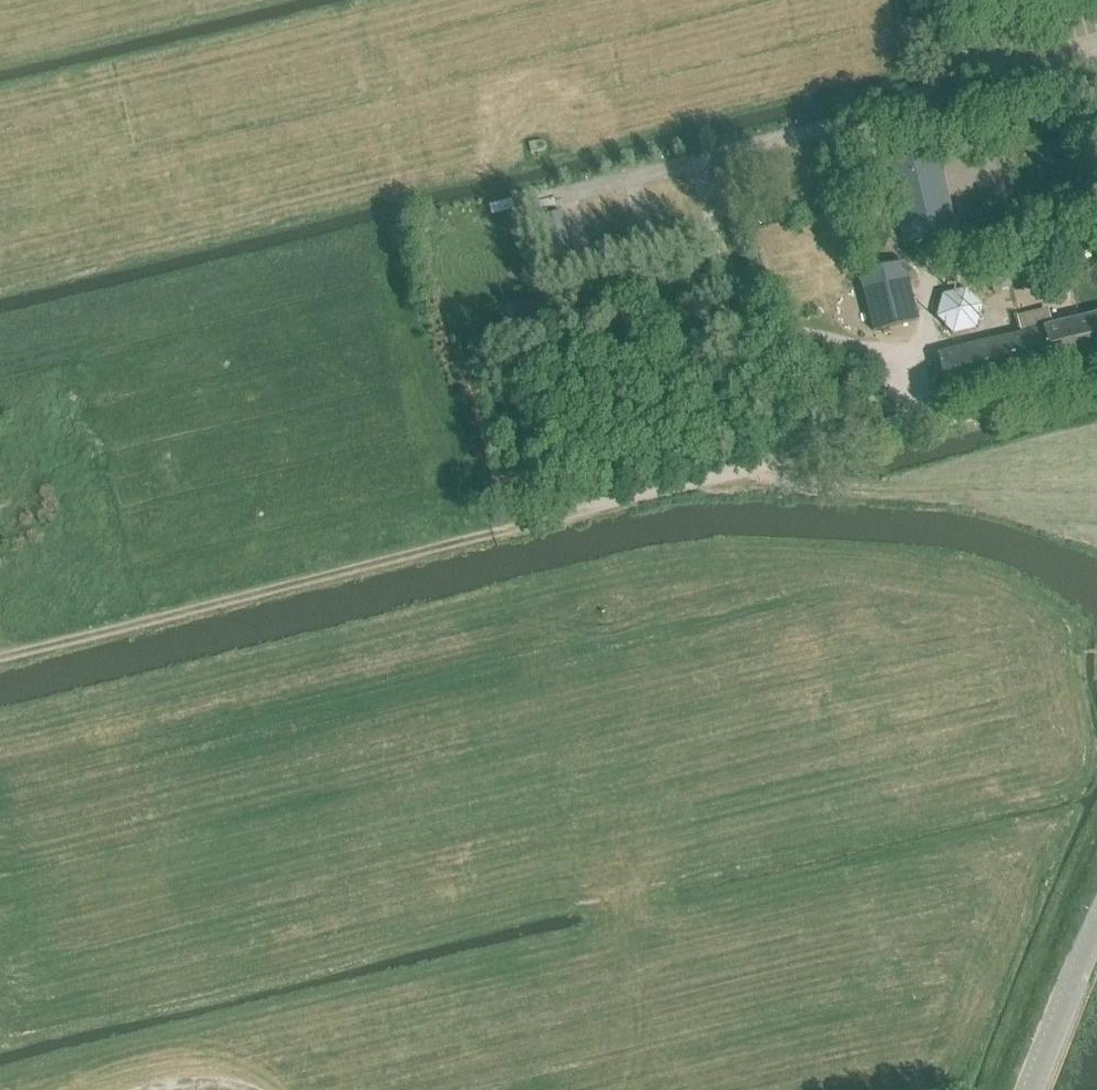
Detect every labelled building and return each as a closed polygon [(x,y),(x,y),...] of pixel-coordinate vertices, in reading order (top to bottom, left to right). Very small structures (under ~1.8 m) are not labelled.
[(906,247),(957,234),(936,150),(885,162),(906,247)] [(995,293),(1042,281),(1037,259),(989,271),(995,293)] [(874,333),(918,322),(905,266),(860,276),(874,333)] [(954,336),(976,330),(982,306),(966,289),(943,296),(937,318),(954,336)] [(1096,363),(1096,317),(1050,329),(1047,315),(1021,321),(1025,335),(939,356),(950,399),(1096,363)]
